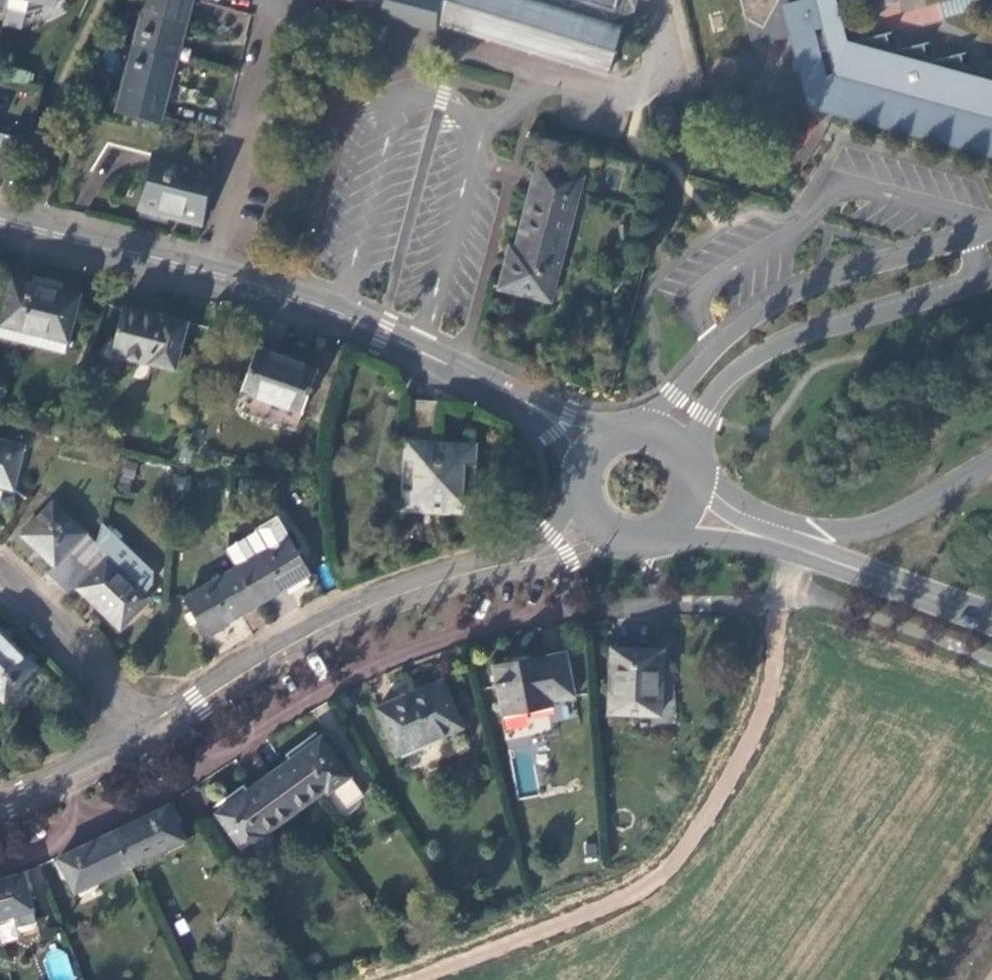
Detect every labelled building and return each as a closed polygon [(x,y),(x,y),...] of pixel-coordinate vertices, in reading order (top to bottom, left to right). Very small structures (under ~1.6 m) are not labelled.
[(4,9),(3,10),(7,11),(8,8),(25,12),(25,13),(40,10),(40,7),(52,3),(56,0),(0,0),(0,8),(4,9)] [(134,49),(169,58),(175,35),(180,36),(189,0),(146,0),(134,49)] [(609,25),(595,20),(530,0),(342,0),(386,10),(441,24),(609,75),(622,30),(609,25)] [(609,25),(617,0),(601,0),(595,20),(609,25)] [(749,23),(776,37),(789,34),(792,33),(793,37),(820,31),(831,77),(824,78),(833,113),(903,132),(902,137),(982,161),(972,119),(963,116),(966,107),(969,107),(975,86),(965,83),(962,72),(958,58),(926,66),(921,48),(889,55),(884,37),(841,48),(829,1),(835,0),(743,0),(749,23)] [(862,12),(898,5),(897,0),(860,0),(862,12)] [(169,58),(134,49),(118,112),(157,123),(168,83),(162,81),(169,58)] [(962,72),(965,83),(975,86),(969,107),(966,107),(963,116),(972,119),(982,161),(991,163),(991,81),(962,72)] [(12,168),(17,158),(20,138),(0,134),(0,165),(12,168)] [(140,210),(200,225),(214,171),(154,155),(140,210)] [(516,245),(563,256),(582,180),(537,167),(516,245)] [(552,301),(563,256),(516,245),(512,263),(506,262),(499,288),(552,301)] [(78,296),(11,280),(2,322),(43,333),(42,338),(66,343),(78,296)] [(174,371),(185,331),(162,326),(163,318),(124,309),(113,349),(148,358),(148,364),(174,371)] [(162,326),(185,331),(187,324),(163,318),(162,326)] [(317,372),(256,350),(240,394),(300,416),(317,372)] [(437,404),(407,401),(405,436),(433,438),(437,404)] [(11,490),(22,448),(0,443),(0,487),(11,490)] [(469,447),(407,444),(405,508),(467,512),(469,447)] [(46,573),(58,585),(96,546),(51,504),(21,537),(52,567),(46,573)] [(308,576),(274,520),(226,549),(225,554),(236,570),(257,605),(308,576)] [(154,574),(102,524),(96,546),(146,593),(152,587),(154,574)] [(96,546),(58,585),(71,597),(78,590),(120,631),(152,599),(146,593),(96,546)] [(257,605),(236,570),(184,600),(192,612),(198,622),(205,635),(257,605)] [(198,622),(192,612),(185,617),(190,627),(198,622)] [(19,650),(0,632),(0,671),(19,650)] [(19,650),(0,671),(0,699),(3,702),(37,668),(19,650)] [(663,652),(612,651),(608,715),(659,717),(663,652)] [(568,656),(492,669),(501,716),(548,708),(547,701),(575,696),(568,656)] [(441,685),(378,711),(397,756),(459,730),(441,685)] [(321,739),(269,776),(295,812),(326,790),(331,797),(325,801),(337,817),(363,798),(321,739)] [(295,812),(269,776),(217,813),(244,853),(266,838),(264,835),(295,812)] [(171,807),(113,834),(129,866),(185,840),(171,807)] [(129,866),(113,834),(58,860),(73,892),(129,866)] [(11,917),(31,912),(23,875),(0,880),(0,920),(11,917)] [(31,912),(11,917),(15,929),(34,923),(31,912)]
